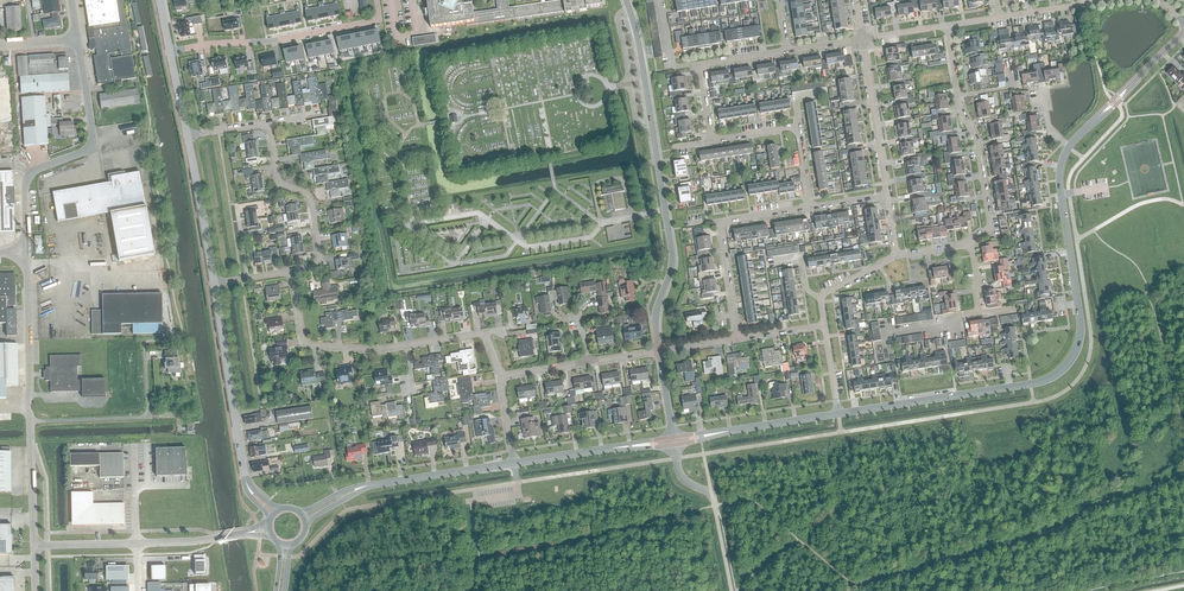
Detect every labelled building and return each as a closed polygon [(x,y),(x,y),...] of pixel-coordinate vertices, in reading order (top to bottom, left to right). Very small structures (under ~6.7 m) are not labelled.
[(58,0),(42,0),(45,14),(51,13),(52,19),(42,21),(44,29),(61,27),(60,18),(58,18),(57,12),(60,12),(58,0)] [(125,11),(124,11),(123,6),(124,6),(124,0),(84,0),(88,27),(87,27),(89,45),(88,46),(89,49),(90,50),(95,49),(96,55),(93,56),(97,84),(113,82),(114,88),(136,85),(125,11)] [(193,0),(175,0),(176,11),(182,10),(181,7),(188,6),(187,2),(193,1),(193,0)] [(338,4),(338,3),(337,0),(335,0),(335,4),(330,5),(332,17),(341,16),(338,4)] [(361,12),(368,11),(367,0),(359,0),(361,12)] [(431,28),(466,23),(466,26),(516,19),(514,7),(509,8),(508,0),(496,0),(497,9),(474,13),(472,0),(427,0),(431,28)] [(514,7),(516,19),(565,12),(565,14),(587,11),(587,8),(603,6),(602,2),(605,2),(605,0),(563,0),(545,3),(544,0),(543,0),(541,0),(541,3),(514,7)] [(677,12),(680,12),(681,19),(684,18),(681,0),(678,1),(678,0),(676,0),(675,0),(677,12)] [(690,10),(692,17),(695,17),(692,0),(686,0),(688,10),(690,10)] [(703,0),(698,0),(699,9),(702,8),(703,15),(706,15),(703,0)] [(906,15),(914,13),(913,9),(917,8),(915,0),(911,0),(909,0),(910,4),(905,5),(906,15)] [(917,8),(920,8),(921,8),(921,12),(929,11),(927,1),(927,0),(915,0),(917,8)] [(927,1),(929,11),(936,10),(935,5),(939,5),(938,0),(932,0),(932,1),(927,1)] [(950,0),(938,0),(939,5),(943,4),(944,9),(951,8),(950,0)] [(982,0),(972,0),(972,1),(968,2),(969,9),(978,8),(978,3),(983,2),(982,0)] [(138,2),(133,3),(137,24),(142,23),(138,2)] [(324,19),(321,2),(318,3),(319,7),(319,8),(314,9),(316,21),(324,19)] [(332,17),(330,5),(324,7),(324,6),(323,2),(321,2),(324,19),(332,17)] [(893,3),(894,12),(898,11),(899,16),(906,15),(905,5),(899,6),(899,2),(893,3)] [(882,8),(884,18),(891,17),(891,12),(894,12),(893,3),(887,4),(887,8),(882,8)] [(876,19),(884,18),(882,8),(877,9),(876,4),(874,5),(870,5),(872,15),(876,14),(876,19)] [(316,21),(314,9),(308,10),(308,9),(307,5),(305,6),(305,10),(306,10),(305,10),(308,22),(316,21)] [(22,31),(20,7),(5,8),(7,32),(22,31)] [(299,11),(299,12),(299,11),(298,7),(296,7),(297,12),(291,13),(293,25),(302,24),(299,11)] [(810,7),(791,10),(792,15),(804,13),(803,10),(810,9),(810,7)] [(285,27),(282,10),(280,11),(281,15),(275,16),(277,28),(285,27)] [(293,25),(291,13),(285,14),(285,10),(282,10),(285,27),(293,25)] [(277,28),(275,16),(269,18),(269,17),(268,13),(266,13),(267,18),(269,30),(277,28)] [(185,19),(186,22),(179,23),(179,28),(179,33),(180,32),(181,37),(191,36),(194,35),(193,28),(189,29),(189,25),(188,22),(189,22),(193,21),(193,22),(193,25),(202,24),(200,16),(185,19)] [(238,26),(242,26),(241,18),(237,18),(237,20),(233,21),(233,19),(228,20),(228,22),(224,23),(225,31),(239,29),(238,26)] [(812,18),(792,20),(793,26),(805,24),(805,22),(812,20),(812,18)] [(752,27),(754,39),(760,38),(759,33),(761,32),(760,27),(758,27),(757,19),(754,20),(755,26),(752,27)] [(746,21),(749,40),(754,39),(752,27),(749,27),(748,20),(746,21)] [(1056,27),(1057,32),(1058,36),(1062,36),(1063,38),(1066,37),(1066,35),(1063,21),(1059,22),(1059,27),(1056,27)] [(1070,36),(1074,36),(1073,31),(1079,29),(1078,24),(1069,25),(1068,21),(1063,21),(1066,35),(1070,34),(1070,36)] [(737,42),(743,41),(741,29),(739,29),(737,22),(734,22),(737,42)] [(1052,44),(1052,42),(1051,42),(1048,22),(1043,23),(1044,29),(1045,34),(1042,34),(1043,41),(1043,43),(1048,43),(1048,45),(1052,44)] [(1059,43),(1058,36),(1057,32),(1055,32),(1053,22),(1048,22),(1051,42),(1052,42),(1056,41),(1056,44),(1059,43)] [(732,42),(730,30),(730,29),(727,29),(726,24),(723,24),(726,43),(732,42)] [(716,25),(713,26),(716,45),(722,44),(721,40),(720,33),(721,32),(720,28),(716,29),(716,25)] [(142,26),(137,27),(142,53),(147,53),(142,26)] [(1026,32),(1027,37),(1028,41),(1033,40),(1033,43),(1036,42),(1036,40),(1035,40),(1033,26),(1028,27),(1029,32),(1026,32)] [(1040,41),(1043,41),(1042,34),(1042,30),(1039,30),(1038,26),(1033,26),(1035,40),(1036,40),(1040,39),(1040,41)] [(702,27),(705,47),(711,47),(711,46),(709,34),(708,32),(706,32),(705,27),(702,27)] [(1015,39),(1012,39),(1013,48),(1014,48),(1018,47),(1018,49),(1021,49),(1021,47),(1018,27),(1013,28),(1015,39)] [(1029,48),(1028,41),(1027,37),(1024,37),(1022,27),(1018,27),(1021,47),(1026,46),(1026,48),(1029,48)] [(813,29),(794,31),(795,37),(807,35),(807,33),(814,32),(815,31),(816,34),(820,33),(819,28),(813,29)] [(694,29),(691,29),(694,48),(700,47),(698,35),(695,36),(694,29)] [(1008,29),(1003,30),(1006,49),(1010,48),(1011,50),(1014,50),(1014,48),(1013,48),(1012,39),(1009,40),(1008,29)] [(689,49),(687,37),(687,35),(683,36),(683,30),(674,32),(676,40),(681,39),(683,50),(683,51),(689,50),(689,49)] [(1007,51),(1006,49),(1003,30),(998,30),(1000,41),(997,41),(998,50),(1003,50),(1003,52),(1007,51)] [(380,43),(378,31),(370,32),(372,44),(378,43),(378,44),(378,48),(381,47),(380,43)] [(372,44),(370,32),(362,34),(364,46),(365,51),(367,50),(366,46),(372,44)] [(364,46),(362,34),(354,36),(357,52),(359,52),(358,47),(364,46)] [(436,44),(435,35),(412,38),(413,47),(436,44)] [(357,52),(354,36),(345,37),(348,49),(353,48),(354,48),(354,53),(357,52)] [(964,45),(965,50),(978,48),(978,43),(980,43),(979,40),(979,36),(971,37),(971,41),(968,42),(969,44),(964,45)] [(348,49),(345,37),(337,39),(339,51),(340,51),(341,56),(343,55),(342,51),(342,50),(348,49)] [(334,53),(331,41),(323,43),(325,55),(331,54),(332,59),(335,58),(334,54),(334,53)] [(325,55),(323,43),(315,45),(318,57),(317,57),(318,61),(321,61),(320,57),(320,56),(325,55)] [(886,56),(899,54),(898,48),(902,47),(904,48),(906,48),(906,43),(892,46),(892,49),(885,50),(886,56)] [(318,57),(315,45),(307,46),(309,58),(309,59),(310,63),(313,62),(312,58),(317,57),(318,57)] [(934,45),(926,46),(927,56),(928,56),(932,55),(933,60),(938,59),(937,54),(939,53),(938,47),(936,46),(934,47),(934,45)] [(926,46),(919,47),(920,57),(921,57),(925,56),(926,61),(929,60),(928,56),(927,56),(926,46)] [(922,61),(921,57),(920,57),(919,47),(911,49),(913,58),(918,57),(919,62),(919,65),(921,64),(921,62),(922,61)] [(978,48),(965,50),(966,54),(970,54),(971,57),(975,56),(980,56),(980,55),(979,51),(981,51),(981,47),(978,48)] [(303,60),(301,48),(292,49),(295,61),(300,60),(301,65),(304,64),(303,60)] [(295,61),(292,49),(284,51),(286,63),(287,63),(287,68),(290,67),(289,63),(289,62),(295,61)] [(263,67),(277,64),(274,53),(269,54),(269,55),(261,57),(263,67)] [(836,63),(835,63),(836,68),(840,68),(839,63),(844,62),(845,67),(853,66),(852,56),(844,57),(843,53),(834,54),(836,63)] [(18,76),(20,76),(21,94),(69,90),(68,70),(59,70),(58,64),(54,64),(53,60),(58,59),(67,58),(67,54),(17,57),(18,76)] [(828,64),(835,63),(836,63),(834,54),(826,56),(827,60),(823,61),(825,70),(828,70),(828,64)] [(894,61),(895,65),(902,63),(902,60),(900,61),(899,54),(886,56),(887,63),(894,61)] [(987,54),(980,55),(980,56),(975,56),(976,59),(971,59),(972,64),(985,62),(984,58),(988,57),(987,54)] [(149,55),(143,56),(147,76),(152,75),(149,55)] [(235,59),(237,69),(249,67),(250,72),(255,71),(253,62),(248,63),(247,57),(235,59)] [(820,57),(811,58),(813,69),(821,67),(822,71),(825,70),(823,61),(821,61),(821,60),(820,57)] [(58,59),(53,60),(54,64),(58,64),(59,70),(68,70),(67,58),(58,59)] [(217,59),(212,61),(214,71),(228,68),(226,58),(221,59),(221,58),(217,59)] [(813,71),(813,69),(811,58),(803,59),(804,64),(800,64),(802,74),(805,73),(804,68),(809,67),(810,72),(813,71)] [(797,60),(788,62),(790,70),(798,69),(799,74),(802,74),(800,64),(797,65),(797,60)] [(1057,79),(1057,81),(1060,80),(1059,76),(1059,75),(1063,74),(1061,60),(1050,62),(1051,68),(1052,80),(1057,79)] [(191,72),(192,77),(203,75),(202,68),(206,67),(205,61),(201,62),(200,61),(190,63),(191,68),(190,69),(191,72)] [(789,70),(790,70),(788,62),(780,63),(781,67),(777,68),(779,77),(790,76),(789,70)] [(889,75),(902,73),(901,67),(909,66),(909,62),(902,63),(895,65),(892,65),(893,68),(888,69),(889,75)] [(988,62),(985,62),(972,64),(973,69),(977,68),(977,71),(978,71),(984,70),(987,70),(986,65),(989,65),(988,62)] [(1039,64),(1041,78),(1044,77),(1045,83),(1048,82),(1048,81),(1052,80),(1051,68),(1045,69),(1044,63),(1039,64)] [(776,78),(779,77),(777,68),(775,68),(774,64),(765,65),(767,79),(770,79),(769,74),(775,73),(776,78)] [(1028,71),(1030,83),(1035,83),(1035,84),(1038,84),(1037,78),(1041,78),(1039,64),(1033,65),(1034,70),(1028,71)] [(767,79),(765,65),(757,67),(757,71),(755,71),(756,81),(759,80),(758,75),(763,74),(764,80),(767,79)] [(1174,66),(1167,73),(1177,83),(1180,80),(1183,84),(1183,83),(1183,73),(1182,75),(1174,66)] [(1030,83),(1028,71),(1023,72),(1022,67),(1016,67),(1018,81),(1022,81),(1023,86),(1026,86),(1025,84),(1030,83)] [(756,81),(755,71),(752,72),(751,68),(742,69),(744,81),(747,80),(747,77),(752,76),(753,84),(756,84),(756,81)] [(274,78),(283,77),(282,69),(272,71),(274,78)] [(734,74),(731,75),(733,85),(736,84),(735,79),(740,78),(741,81),(744,81),(742,69),(734,70),(734,74)] [(988,77),(987,70),(984,70),(978,71),(977,71),(973,72),(974,75),(969,75),(970,80),(983,78),(988,77)] [(728,71),(719,72),(721,84),(729,83),(730,85),(733,85),(731,75),(729,75),(728,71)] [(717,85),(721,84),(719,72),(711,74),(711,78),(708,78),(710,88),(713,88),(712,82),(717,82),(717,85)] [(903,79),(902,73),(889,75),(890,81),(897,80),(898,83),(900,83),(905,82),(904,79),(903,79)] [(672,79),(673,86),(686,84),(685,77),(677,78),(676,74),(669,75),(667,76),(667,80),(670,80),(672,79)] [(983,78),(970,80),(971,84),(975,84),(975,87),(976,90),(985,89),(985,85),(984,81),(990,80),(989,77),(988,77),(983,78)] [(210,79),(212,88),(221,86),(219,78),(210,79)] [(320,101),(317,85),(316,78),(309,79),(308,79),(310,93),(303,94),(304,103),(312,102),(312,105),(320,104),(320,101)] [(278,98),(271,99),(273,108),(280,107),(280,110),(289,108),(288,106),(287,96),(287,97),(285,83),(284,83),(283,79),(281,79),(282,83),(276,84),(278,98)] [(304,103),(303,94),(300,80),(298,81),(292,81),(294,95),(287,97),(287,96),(288,106),(296,105),(296,107),(304,106),(304,103)] [(893,87),(894,94),(906,92),(905,86),(910,85),(909,82),(905,82),(900,83),(900,86),(893,87)] [(256,102),(253,84),(253,83),(244,84),(247,98),(239,100),(239,99),(240,108),(248,107),(248,110),(256,109),(257,111),(256,109),(257,109),(256,102)] [(326,83),(317,85),(320,101),(328,99),(330,108),(328,108),(329,117),(338,116),(334,95),(328,96),(326,83)] [(687,90),(686,84),(673,86),(674,92),(669,93),(670,97),(672,97),(680,96),(679,91),(687,90)] [(241,111),(240,108),(239,99),(239,100),(237,85),(228,87),(230,101),(223,102),(224,111),(232,110),(232,112),(241,111)] [(263,100),(256,102),(257,109),(256,109),(257,111),(264,110),(265,112),(273,111),(272,108),(273,108),(271,99),(269,85),(261,86),(263,100)] [(224,111),(223,102),(221,88),(212,89),(214,103),(207,104),(208,114),(216,112),(216,115),(225,114),(224,111)] [(139,103),(137,89),(99,95),(101,109),(139,103)] [(934,98),(935,104),(947,102),(946,94),(941,95),(941,91),(928,93),(929,99),(934,98)] [(906,92),(894,94),(895,100),(901,99),(902,99),(903,102),(914,100),(914,97),(912,97),(912,93),(907,94),(906,92)] [(1012,100),(1013,105),(1024,103),(1023,99),(1025,98),(1025,95),(1019,96),(1018,93),(1005,95),(1006,100),(1012,100)] [(782,101),(783,110),(791,109),(789,100),(790,100),(789,95),(786,96),(787,100),(782,101)] [(853,99),(853,95),(839,98),(830,99),(831,102),(841,100),(842,103),(839,103),(840,108),(843,108),(843,107),(850,106),(849,102),(855,101),(854,99),(853,99)] [(978,112),(990,110),(989,104),(995,104),(994,98),(988,99),(987,95),(980,96),(981,103),(977,104),(978,112)] [(675,101),(676,107),(688,105),(687,99),(680,100),(680,96),(672,97),(673,101),(675,101)] [(775,102),(774,102),(776,112),(783,110),(782,101),(782,96),(779,97),(780,101),(775,102)] [(48,144),(45,97),(21,98),(24,146),(48,144)] [(768,103),(767,103),(768,113),(776,112),(774,102),(775,102),(775,97),(772,98),(772,103),(768,103)] [(765,104),(760,105),(761,114),(768,113),(767,103),(768,103),(767,99),(765,99),(765,104)] [(753,106),(748,106),(748,107),(749,116),(756,115),(755,106),(756,106),(755,100),(752,101),(753,106)] [(896,106),(897,113),(909,111),(908,104),(915,103),(914,100),(903,102),(903,105),(896,106)] [(740,108),(742,117),(749,116),(748,107),(748,106),(748,102),(745,102),(746,107),(741,108),(740,108)] [(947,102),(935,104),(936,109),(931,110),(931,116),(944,114),(944,110),(949,109),(947,102)] [(733,109),(734,118),(742,117),(740,108),(741,108),(740,103),(737,103),(738,108),(734,109),(733,109)] [(806,104),(807,112),(816,110),(817,112),(821,111),(821,108),(816,109),(815,103),(806,104)] [(1009,117),(1020,115),(1021,115),(1021,111),(1027,110),(1027,107),(1025,108),(1024,103),(1013,105),(1014,111),(1008,111),(1009,117)] [(725,110),(727,119),(734,118),(733,109),(734,109),(733,104),(730,104),(731,109),(726,110),(725,110)] [(675,113),(675,118),(683,117),(682,112),(691,111),(690,105),(688,105),(676,107),(677,113),(675,113)] [(725,110),(726,110),(726,105),(723,106),(724,110),(718,111),(719,120),(727,119),(725,110)] [(842,115),(842,118),(856,116),(855,112),(856,112),(856,110),(850,111),(850,106),(843,107),(843,108),(843,112),(844,115),(842,115)] [(816,110),(807,112),(808,119),(818,118),(818,119),(823,118),(822,115),(817,116),(817,112),(816,110)] [(991,115),(990,110),(978,112),(979,119),(984,118),(984,122),(988,121),(994,121),(997,120),(996,114),(991,115)] [(909,111),(897,113),(898,119),(905,118),(906,121),(911,120),(915,119),(920,119),(920,115),(910,117),(909,111)] [(1026,120),(1027,125),(1039,124),(1038,119),(1040,119),(1039,116),(1033,117),(1033,113),(1021,115),(1020,115),(1021,121),(1026,120)] [(938,120),(939,126),(951,124),(950,117),(945,117),(944,114),(931,116),(932,121),(938,120)] [(339,124),(338,116),(329,117),(312,120),(314,128),(316,128),(318,135),(326,134),(325,126),(339,124)] [(683,117),(675,118),(674,118),(675,122),(675,126),(679,125),(679,128),(691,126),(690,120),(683,121),(683,117)] [(818,118),(808,119),(810,126),(819,125),(819,126),(824,125),(823,123),(818,123),(818,119),(818,118)] [(990,125),(991,132),(1003,130),(1002,125),(1007,124),(1007,118),(1003,119),(999,120),(997,120),(994,121),(988,121),(989,125),(990,125)] [(63,123),(62,119),(50,119),(51,125),(59,125),(60,136),(79,135),(78,126),(74,126),(74,123),(63,123)] [(911,123),(911,120),(906,121),(904,121),(904,124),(897,125),(898,132),(910,130),(909,124),(911,123)] [(951,124),(939,126),(939,131),(934,132),(935,138),(941,137),(948,136),(947,132),(952,132),(951,124)] [(1022,132),(1023,137),(1031,136),(1036,135),(1036,132),(1042,131),(1041,128),(1039,128),(1039,124),(1027,125),(1028,131),(1022,132)] [(819,125),(810,126),(811,134),(820,132),(820,133),(825,133),(824,130),(820,131),(819,126),(819,125)] [(685,134),(692,133),(691,126),(679,128),(676,129),(677,135),(678,140),(686,138),(685,134)] [(910,130),(898,132),(899,138),(906,137),(907,140),(915,139),(915,135),(911,136),(910,130)] [(1003,130),(991,132),(992,140),(996,139),(997,142),(1010,140),(1009,135),(1004,135),(1003,130)] [(820,132),(811,134),(812,141),(821,140),(821,141),(826,140),(825,137),(821,138),(820,133),(820,132)] [(248,151),(258,149),(257,141),(256,141),(254,142),(254,138),(253,133),(243,135),(243,140),(244,143),(245,143),(246,143),(248,151)] [(954,135),(948,136),(941,137),(942,143),(947,142),(948,147),(960,145),(959,138),(954,139),(954,135)] [(292,156),(300,155),(301,154),(300,147),(314,144),(313,136),(287,140),(288,148),(291,148),(292,156)] [(1032,139),(1031,136),(1023,137),(1023,138),(1020,138),(1021,140),(1023,140),(1023,141),(1026,140),(1027,145),(1022,146),(1022,149),(1024,148),(1038,146),(1036,146),(1036,144),(1037,143),(1036,139),(1032,139)] [(848,145),(849,149),(856,148),(855,144),(861,144),(861,141),(859,142),(859,138),(845,140),(846,143),(848,142),(848,145)] [(916,139),(915,139),(907,140),(907,143),(900,144),(901,151),(913,149),(912,143),(914,142),(916,142),(916,139)] [(822,145),(821,141),(821,140),(812,141),(813,148),(822,147),(822,148),(827,147),(827,144),(822,145)] [(745,155),(746,155),(751,154),(752,159),(754,158),(754,153),(753,153),(751,144),(744,146),(745,155)] [(769,154),(778,153),(776,145),(768,147),(767,146),(762,146),(763,149),(768,148),(768,153),(769,154)] [(960,145),(948,147),(949,153),(944,153),(944,159),(957,157),(957,153),(961,153),(960,145)] [(990,150),(991,155),(1011,152),(1010,149),(1008,150),(1002,150),(1001,145),(987,147),(988,150),(990,150)] [(745,155),(744,146),(736,147),(738,156),(739,156),(743,155),(744,160),(747,159),(746,155),(745,155)] [(1038,151),(1038,146),(1024,148),(1025,153),(1020,154),(1020,157),(1038,154),(1037,151),(1038,151)] [(738,156),(736,147),(729,148),(730,157),(731,157),(736,156),(737,161),(740,160),(739,156),(738,156)] [(730,157),(729,148),(722,149),(723,158),(724,158),(729,157),(729,162),(732,162),(731,157),(730,157)] [(856,148),(849,149),(850,154),(850,157),(848,157),(848,160),(862,158),(861,154),(863,154),(862,152),(856,153),(856,148)] [(258,149),(248,151),(249,159),(246,159),(247,163),(258,161),(257,157),(260,157),(258,149)] [(723,158),(722,149),(714,150),(715,159),(717,159),(721,158),(722,163),(725,163),(724,158),(723,158)] [(913,149),(901,151),(902,157),(909,156),(910,159),(913,158),(922,157),(921,154),(916,155),(914,155),(913,149)] [(326,150),(301,154),(300,155),(301,163),(304,162),(305,170),(313,169),(314,168),(313,161),(327,159),(326,150)] [(715,159),(714,150),(707,151),(708,160),(709,160),(714,159),(715,164),(718,164),(717,159),(715,159)] [(710,165),(709,160),(708,160),(707,151),(699,152),(701,161),(707,160),(707,165),(710,165)] [(824,160),(824,161),(829,160),(829,158),(828,157),(824,158),(823,152),(814,154),(815,161),(824,160)] [(990,162),(1004,160),(1003,155),(1011,154),(1011,152),(991,155),(991,159),(989,159),(990,162)] [(770,161),(779,160),(778,153),(769,154),(768,153),(764,154),(764,156),(764,157),(769,156),(770,160),(770,161)] [(1039,162),(1038,154),(1020,157),(1020,159),(1026,159),(1027,163),(1022,163),(1022,166),(1023,167),(1034,165),(1034,162),(1039,162)] [(675,170),(687,168),(686,160),(689,159),(689,155),(679,157),(680,161),(674,162),(675,170)] [(922,157),(913,158),(914,162),(905,163),(906,169),(920,167),(924,167),(923,160),(926,160),(925,157),(922,157)] [(951,163),(952,169),(964,167),(962,160),(958,160),(957,157),(944,159),(945,164),(951,163)] [(780,167),(779,160),(770,161),(770,160),(765,161),(765,162),(763,162),(763,164),(770,163),(771,169),(780,167)] [(824,160),(815,161),(816,169),(825,167),(825,168),(830,168),(829,165),(825,165),(824,161),(824,160)] [(1005,165),(1004,160),(990,162),(990,165),(992,165),(993,169),(1010,166),(1013,166),(1013,164),(1005,165)] [(339,164),(314,168),(313,169),(314,177),(317,176),(318,184),(326,183),(327,183),(326,175),(340,173),(339,164)] [(1028,177),(1041,175),(1040,170),(1036,171),(1035,168),(1034,165),(1023,167),(1022,166),(1021,166),(1022,173),(1024,173),(1025,177),(1028,177)] [(999,176),(999,179),(1008,177),(1008,174),(1006,174),(1005,169),(1010,168),(1010,166),(993,169),(993,173),(992,174),(992,177),(999,176)] [(825,167),(816,169),(817,176),(826,175),(831,175),(831,172),(826,173),(825,168),(825,167)] [(921,173),(920,167),(906,169),(907,176),(916,174),(916,178),(925,176),(926,176),(926,173),(921,173)] [(965,175),(964,167),(952,169),(952,174),(947,175),(948,181),(961,179),(960,175),(965,175)] [(253,184),(264,183),(262,175),(260,175),(259,172),(254,172),(254,173),(253,172),(253,168),(245,169),(245,174),(246,179),(249,178),(249,177),(252,177),(252,178),(253,184)] [(687,168),(675,170),(676,178),(679,177),(680,181),(689,180),(689,176),(688,176),(687,168)] [(13,204),(14,204),(13,188),(12,171),(0,171),(0,233),(14,233),(13,204)] [(111,182),(52,192),(57,222),(110,213),(118,261),(154,255),(146,209),(139,171),(109,176),(111,182)] [(770,183),(771,192),(779,191),(778,186),(778,182),(779,182),(777,172),(775,173),(775,177),(776,182),(771,183),(770,183)] [(826,175),(817,176),(818,183),(827,182),(828,183),(832,182),(832,179),(827,180),(826,175)] [(1023,182),(1024,185),(1038,183),(1037,180),(1042,180),(1041,175),(1028,177),(1029,181),(1023,182)] [(925,176),(916,178),(917,181),(908,182),(909,188),(923,186),(922,180),(925,179),(925,176)] [(1008,177),(999,179),(999,182),(992,183),(993,186),(994,186),(995,190),(1012,187),(1012,185),(1007,186),(1006,181),(1009,181),(1008,177)] [(763,184),(764,193),(771,192),(770,183),(771,183),(771,178),(768,179),(769,183),(764,184),(763,184)] [(786,184),(787,193),(795,192),(793,183),(794,183),(794,178),(791,179),(792,183),(787,184),(786,184)] [(327,183),(326,183),(327,191),(330,191),(331,198),(341,197),(339,190),(349,188),(348,179),(327,183)] [(755,185),(757,194),(764,193),(763,184),(764,184),(763,179),(761,180),(761,184),(757,185),(755,185)] [(784,185),(778,186),(779,191),(779,194),(787,193),(786,184),(787,184),(786,179),(783,180),(784,185)] [(961,179),(948,181),(949,186),(954,186),(955,191),(967,189),(966,182),(961,183),(961,179)] [(755,185),(757,185),(756,180),(753,181),(754,185),(748,186),(749,195),(757,194),(755,185)] [(679,196),(690,194),(689,187),(692,186),(691,182),(680,184),(681,188),(678,188),(679,196)] [(827,182),(818,183),(820,191),(828,189),(829,190),(833,190),(833,187),(828,187),(828,183),(827,182)] [(264,183),(253,184),(254,192),(251,193),(251,191),(248,192),(249,197),(263,195),(262,191),(265,191),(264,183)] [(1039,190),(1038,183),(1024,185),(1024,187),(1024,188),(1026,187),(1027,192),(1039,190)] [(622,189),(621,185),(602,189),(603,195),(601,196),(603,196),(606,212),(610,211),(611,214),(616,213),(615,211),(626,209),(622,192),(624,192),(624,191),(624,188),(622,189)] [(736,192),(737,201),(745,200),(743,191),(744,191),(743,186),(741,186),(741,191),(737,192),(736,192)] [(924,192),(923,186),(909,188),(910,195),(918,193),(919,196),(931,194),(933,194),(932,191),(924,192)] [(728,193),(730,202),(737,201),(736,192),(737,192),(736,187),(733,187),(734,192),(729,193),(728,193)] [(1013,189),(1012,187),(995,190),(996,195),(994,195),(995,198),(1008,196),(1007,190),(1013,189)] [(721,194),(722,203),(730,202),(728,193),(729,193),(729,188),(726,188),(727,193),(722,194),(721,194)] [(713,195),(715,204),(722,203),(721,194),(722,194),(721,189),(718,189),(719,194),(715,195),(713,195)] [(969,197),(967,189),(955,191),(956,197),(951,197),(952,203),(964,201),(964,198),(969,197)] [(713,195),(715,195),(714,190),(711,191),(712,196),(706,196),(707,205),(715,204),(713,195)] [(1026,199),(1026,200),(1040,197),(1039,190),(1027,192),(1028,196),(1023,197),(1023,200),(1026,200),(1026,199)] [(690,194),(679,196),(680,204),(686,203),(687,207),(696,206),(696,201),(695,202),(694,198),(690,199),(690,194)] [(911,201),(912,207),(926,205),(925,199),(931,198),(931,194),(919,196),(919,199),(911,201)] [(997,204),(1015,202),(1014,199),(1009,200),(1008,196),(995,198),(995,200),(997,200),(997,204)] [(1040,200),(1040,197),(1026,200),(1027,202),(1032,202),(1033,206),(1038,205),(1043,205),(1042,200),(1040,200)] [(286,206),(287,214),(298,212),(297,204),(294,205),(294,201),(279,204),(280,207),(286,206)] [(1015,204),(1015,202),(997,204),(998,209),(996,209),(997,212),(1003,211),(1003,214),(1013,212),(1012,209),(1010,209),(1010,205),(1015,204)] [(927,211),(926,205),(912,207),(913,213),(921,212),(922,215),(929,214),(929,211),(927,211)] [(247,220),(257,218),(256,210),(259,210),(258,206),(247,208),(248,212),(245,212),(247,220)] [(328,211),(329,215),(330,224),(345,222),(343,209),(328,211)] [(298,212),(287,214),(289,222),(286,222),(287,226),(297,224),(297,221),(299,220),(298,212)] [(845,213),(842,214),(844,228),(847,227),(846,225),(849,225),(850,227),(854,226),(853,217),(848,217),(848,216),(847,212),(845,212),(845,213)] [(964,217),(959,218),(961,229),(968,227),(967,222),(972,221),(970,212),(963,213),(964,217)] [(841,228),(844,228),(842,214),(838,215),(838,214),(836,214),(838,226),(841,226),(841,228)] [(953,230),(961,229),(959,218),(959,214),(956,214),(956,219),(952,219),(953,230)] [(946,231),(953,230),(952,219),(951,215),(949,215),(949,220),(945,220),(946,226),(946,231)] [(1019,219),(1020,224),(1031,222),(1030,215),(1016,217),(1017,220),(1019,219)] [(819,232),(822,231),(820,217),(816,218),(816,217),(814,217),(815,223),(812,224),(813,233),(817,233),(816,230),(819,229),(819,232)] [(257,218),(247,220),(248,228),(250,227),(251,231),(262,229),(261,226),(259,226),(257,218)] [(809,234),(813,233),(812,224),(808,225),(807,218),(805,219),(805,220),(802,220),(804,234),(806,234),(806,231),(809,231),(809,234)] [(923,223),(924,226),(924,230),(925,230),(926,240),(933,239),(932,229),(931,229),(931,226),(926,226),(926,222),(923,223)] [(931,224),(931,226),(931,229),(932,229),(933,239),(940,238),(939,227),(938,227),(938,225),(934,225),(933,224),(933,222),(930,222),(931,224)] [(1017,232),(1019,232),(1032,230),(1031,222),(1020,224),(1020,228),(1016,229),(1017,232)] [(782,237),(780,224),(776,224),(776,223),(774,223),(775,230),(771,230),(773,238),(776,238),(776,236),(779,236),(779,238),(782,237)] [(939,227),(940,238),(947,237),(946,231),(946,226),(941,227),(940,223),(938,223),(938,225),(938,227),(939,227)] [(765,226),(761,227),(764,240),(766,240),(766,238),(769,237),(769,239),(773,238),(771,230),(768,231),(767,225),(765,225),(765,226)] [(755,226),(758,239),(760,239),(761,241),(764,240),(761,227),(758,227),(758,226),(755,226)] [(919,241),(926,240),(925,230),(924,230),(924,226),(919,227),(919,226),(917,226),(919,241)] [(701,228),(693,229),(695,239),(697,239),(698,245),(710,243),(709,237),(702,238),(702,234),(701,228)] [(742,244),(739,230),(736,231),(735,230),(733,230),(735,242),(738,242),(739,244),(742,244)] [(1034,237),(1032,230),(1019,232),(1019,234),(1024,234),(1025,238),(1034,237)] [(338,239),(332,239),(334,249),(342,247),(347,247),(348,246),(348,244),(346,233),(337,235),(338,239)] [(292,246),(303,245),(302,237),(299,237),(299,234),(288,235),(289,239),(291,239),(292,246)] [(881,240),(880,236),(867,238),(860,239),(860,241),(861,245),(864,245),(863,243),(867,242),(867,241),(869,241),(870,247),(877,246),(877,242),(882,242),(882,240),(881,240)] [(1034,237),(1025,238),(1025,243),(1020,244),(1021,247),(1035,244),(1034,237)] [(983,255),(997,253),(997,249),(992,250),(992,246),(996,246),(996,242),(986,243),(986,247),(981,248),(983,255)] [(698,245),(696,245),(696,251),(697,251),(698,256),(705,255),(704,250),(711,249),(713,249),(712,249),(712,245),(712,243),(710,243),(698,245)] [(1036,252),(1035,244),(1021,247),(1018,247),(1018,249),(1021,249),(1024,249),(1025,254),(1036,252)] [(304,253),(303,245),(292,246),(293,254),(291,255),(292,258),(302,257),(302,253),(304,253)] [(862,251),(861,245),(857,246),(858,251),(854,252),(853,248),(850,248),(851,252),(852,252),(853,261),(861,260),(859,252),(862,251)] [(264,263),(262,252),(254,253),(254,251),(253,246),(250,246),(250,251),(251,255),(252,262),(256,261),(256,264),(264,263)] [(799,246),(791,247),(792,254),(800,253),(799,246)] [(262,252),(264,263),(272,261),(272,259),(275,258),(274,252),(277,252),(277,247),(270,248),(270,251),(262,252)] [(843,249),(844,253),(846,262),(853,261),(852,252),(851,252),(850,248),(847,249),(846,249),(843,249)] [(838,263),(846,262),(844,253),(839,254),(838,250),(836,250),(836,255),(837,255),(838,263)] [(831,251),(828,252),(829,256),(831,265),(838,263),(837,255),(836,255),(831,255),(831,251)] [(824,266),(831,265),(829,256),(828,252),(821,253),(821,257),(822,257),(824,266)] [(813,254),(814,258),(815,258),(816,267),(824,266),(822,257),(821,257),(821,253),(818,253),(816,254),(813,254)] [(997,253),(983,255),(984,262),(998,260),(997,253)] [(1031,267),(1036,266),(1044,264),(1044,262),(1046,261),(1045,257),(1039,258),(1038,254),(1029,255),(1030,259),(1032,259),(1032,263),(1030,264),(1031,267)] [(698,256),(695,256),(696,261),(698,260),(699,267),(699,266),(701,266),(714,264),(713,258),(706,259),(705,255),(698,256)] [(815,258),(814,258),(809,259),(809,255),(806,255),(807,259),(809,268),(816,267),(815,258)] [(738,258),(739,265),(748,264),(748,265),(753,264),(753,261),(748,262),(747,256),(738,258)] [(352,269),(351,258),(336,260),(337,270),(345,269),(345,270),(352,269)] [(1009,266),(1008,262),(1000,263),(1001,267),(994,268),(995,275),(1005,273),(1009,273),(1008,266),(1009,266)] [(700,273),(698,273),(699,278),(701,277),(708,276),(708,272),(715,271),(716,271),(716,270),(715,265),(715,264),(714,264),(701,266),(699,266),(700,273)] [(748,264),(739,265),(740,273),(749,271),(749,272),(754,272),(754,269),(749,270),(748,265),(748,264)] [(1032,274),(1034,274),(1037,274),(1037,273),(1046,272),(1045,269),(1047,269),(1046,264),(1044,264),(1036,266),(1036,270),(1031,271),(1032,274)] [(786,267),(778,268),(779,273),(783,272),(783,277),(779,278),(780,280),(784,280),(784,279),(793,277),(792,270),(787,271),(786,267)] [(947,267),(939,268),(941,279),(948,277),(949,282),(954,281),(952,273),(948,274),(947,267)] [(941,279),(939,268),(932,269),(934,276),(930,277),(931,286),(935,285),(934,280),(941,279)] [(740,273),(741,280),(750,279),(750,280),(755,279),(755,276),(750,277),(749,272),(749,271),(740,273)] [(1033,281),(1047,279),(1046,272),(1037,273),(1037,274),(1034,274),(1034,278),(1032,278),(1033,281)] [(1003,282),(1003,284),(1011,283),(1011,280),(1006,281),(1005,273),(995,275),(996,283),(1003,282)] [(6,323),(6,337),(16,336),(15,310),(13,310),(13,306),(15,306),(15,291),(14,291),(13,274),(0,275),(0,324),(6,323)] [(701,277),(699,278),(699,282),(701,282),(702,288),(717,286),(716,279),(709,280),(708,276),(701,277)] [(784,280),(780,280),(781,285),(781,288),(785,287),(785,286),(794,285),(793,277),(784,279),(784,280)] [(751,284),(750,280),(750,279),(741,280),(742,287),(752,286),(752,287),(756,286),(756,284),(751,284)] [(1033,281),(1028,282),(1025,283),(1026,285),(1038,284),(1039,288),(1052,286),(1051,281),(1047,282),(1047,279),(1033,281)] [(635,289),(634,281),(626,282),(619,283),(620,287),(621,298),(629,297),(630,301),(635,301),(633,290),(635,289)] [(598,290),(598,294),(605,293),(604,283),(595,284),(595,282),(580,284),(582,294),(597,291),(596,290),(598,290)] [(315,302),(333,300),(339,299),(337,284),(330,286),(330,283),(322,284),(323,291),(313,292),(315,302)] [(703,294),(701,294),(702,299),(711,297),(711,293),(718,292),(720,292),(719,285),(717,286),(702,288),(703,294)] [(786,292),(782,292),(782,295),(786,295),(786,293),(795,292),(794,285),(785,286),(785,287),(786,292)] [(277,290),(276,286),(266,288),(268,301),(282,299),(280,290),(277,290)] [(752,286),(742,287),(744,295),(753,293),(753,294),(758,294),(757,291),(752,292),(752,287),(752,286)] [(925,286),(917,287),(919,296),(924,295),(925,300),(930,299),(928,291),(925,291),(925,286)] [(1053,291),(1052,286),(1039,288),(1040,293),(1035,293),(1036,300),(1051,297),(1050,291),(1053,291)] [(550,301),(554,301),(553,291),(552,287),(547,288),(549,296),(539,298),(536,298),(537,304),(540,304),(541,314),(551,312),(550,301)] [(917,287),(910,289),(911,298),(912,297),(917,297),(917,301),(916,301),(917,304),(920,304),(919,301),(920,300),(919,296),(917,287)] [(558,290),(553,291),(554,301),(559,300),(560,305),(570,304),(567,288),(557,290),(558,290)] [(912,302),(912,297),(911,298),(910,289),(902,290),(904,299),(905,299),(909,298),(910,302),(912,302)] [(984,291),(986,298),(1000,296),(1000,292),(995,293),(995,289),(984,291)] [(905,303),(905,299),(904,299),(902,290),(895,291),(896,296),(892,296),(893,305),(894,304),(898,304),(903,303),(905,303)] [(786,295),(782,295),(783,300),(783,302),(788,302),(787,301),(796,300),(795,292),(786,293),(786,295)] [(882,302),(887,301),(888,305),(892,305),(893,314),(895,314),(894,304),(893,305),(892,296),(888,297),(888,292),(880,293),(882,302)] [(944,296),(945,303),(956,301),(955,294),(948,295),(947,292),(939,293),(940,297),(944,296)] [(606,297),(605,293),(598,294),(599,299),(598,299),(600,314),(610,313),(607,297),(606,298),(606,297)] [(753,293),(744,295),(745,302),(754,301),(754,302),(759,301),(758,298),(754,299),(753,294),(753,293)] [(882,302),(880,293),(873,294),(874,303),(875,303),(880,302),(881,307),(883,306),(882,302)] [(163,333),(162,294),(102,295),(102,310),(91,310),(92,334),(103,334),(121,334),(121,328),(132,328),(133,334),(163,333)] [(873,308),(875,308),(876,307),(875,303),(874,303),(873,294),(865,296),(866,299),(863,299),(865,308),(873,306),(873,308)] [(852,306),(852,305),(851,300),(855,300),(855,297),(851,298),(850,297),(850,295),(842,296),(843,300),(842,300),(843,307),(852,306)] [(1002,307),(1000,296),(986,298),(987,305),(993,304),(994,308),(1002,307)] [(788,302),(783,302),(784,307),(784,310),(789,309),(789,308),(797,307),(796,300),(787,301),(788,302)] [(1044,300),(1042,301),(1045,321),(1052,320),(1051,311),(1046,312),(1044,300)] [(754,301),(745,302),(746,310),(755,308),(755,309),(760,309),(759,306),(755,306),(754,302),(754,301)] [(957,309),(956,301),(945,303),(947,310),(942,311),(943,314),(954,313),(953,309),(957,309)] [(1037,322),(1045,321),(1042,301),(1039,301),(1041,313),(1036,313),(1037,322)] [(487,317),(487,316),(485,303),(480,304),(479,303),(473,304),(475,311),(478,311),(479,315),(484,314),(484,317),(487,317)] [(496,306),(496,303),(487,305),(487,303),(485,303),(487,316),(494,315),(494,316),(498,315),(496,306)] [(843,307),(844,315),(853,313),(853,312),(852,308),(856,307),(856,304),(852,305),(852,306),(843,307)] [(525,310),(525,306),(517,307),(517,309),(513,310),(514,318),(516,318),(517,324),(526,322),(526,324),(530,323),(528,309),(525,310)] [(785,314),(782,315),(783,321),(791,320),(791,316),(799,315),(797,307),(789,308),(789,309),(784,310),(785,314)] [(453,322),(453,321),(451,309),(446,309),(446,308),(440,309),(441,316),(444,316),(445,321),(450,320),(450,323),(453,322)] [(453,310),(453,308),(451,309),(453,321),(460,320),(461,321),(464,321),(462,309),(453,310)] [(755,308),(746,310),(747,317),(756,316),(761,316),(760,313),(756,314),(755,309),(755,308)] [(1033,314),(1029,314),(1029,315),(1030,323),(1030,325),(1035,324),(1035,323),(1037,322),(1036,313),(1035,308),(1032,309),(1033,314)] [(1025,313),(1018,314),(1019,320),(1020,320),(1022,320),(1023,326),(1027,325),(1027,324),(1030,323),(1029,315),(1029,314),(1028,309),(1025,310),(1025,313)] [(335,312),(336,319),(343,318),(344,321),(354,319),(354,317),(358,317),(357,310),(348,312),(347,310),(335,312)] [(707,317),(706,310),(696,312),(696,313),(686,314),(688,323),(694,322),(695,328),(703,326),(702,321),(703,321),(702,318),(707,317)] [(336,319),(335,312),(325,314),(326,318),(321,319),(322,326),(325,325),(326,329),(335,328),(333,320),(336,319)] [(844,315),(845,322),(854,321),(854,320),(853,315),(861,314),(860,312),(857,313),(857,312),(853,312),(853,313),(844,315)] [(419,328),(419,326),(417,314),(412,315),(412,313),(406,314),(407,322),(411,321),(411,326),(416,325),(417,328),(419,328)] [(417,314),(419,326),(426,325),(427,326),(430,326),(429,319),(426,319),(425,314),(420,315),(419,314),(417,314)] [(757,321),(756,316),(747,317),(748,324),(757,323),(757,324),(762,323),(762,320),(757,321)] [(1001,324),(1008,323),(1007,316),(1000,317),(1001,324)] [(998,325),(997,317),(990,319),(991,326),(998,325)] [(279,322),(279,318),(265,320),(266,325),(269,324),(270,333),(271,333),(271,335),(276,335),(276,332),(284,331),(283,322),(279,322)] [(396,326),(395,319),(385,320),(385,323),(379,324),(381,334),(390,332),(389,330),(392,330),(391,327),(396,326)] [(860,331),(863,331),(862,327),(860,328),(859,322),(858,319),(854,320),(854,321),(845,322),(846,330),(851,329),(852,333),(860,331)] [(977,321),(978,332),(979,335),(986,334),(986,335),(990,335),(988,326),(985,327),(984,320),(977,321)] [(972,336),(979,335),(977,321),(970,323),(971,329),(967,330),(968,338),(972,337),(972,336)] [(630,328),(629,325),(624,325),(624,329),(625,340),(642,338),(640,326),(630,328)] [(599,344),(614,342),(612,327),(602,329),(602,333),(597,333),(599,344)] [(1015,335),(1014,333),(1016,332),(1015,328),(1005,329),(1005,334),(1000,335),(1001,338),(1006,337),(1015,335)] [(848,337),(849,344),(858,343),(858,342),(857,337),(861,337),(860,331),(852,333),(852,336),(848,337)] [(561,338),(560,333),(549,335),(549,336),(546,337),(549,353),(561,351),(560,345),(559,345),(558,338),(561,338)] [(1007,344),(1016,343),(1016,340),(1017,340),(1016,335),(1015,335),(1006,337),(1007,341),(1002,342),(1002,345),(1007,344)] [(534,350),(533,339),(519,341),(519,346),(518,346),(519,350),(518,350),(518,352),(519,351),(520,357),(534,355),(533,350),(534,350)] [(288,356),(285,340),(276,341),(277,349),(270,351),(272,361),(273,361),(273,365),(279,365),(278,358),(288,356)] [(849,344),(850,352),(859,350),(859,349),(858,345),(862,344),(862,341),(858,342),(858,343),(849,344)] [(804,347),(804,343),(796,345),(796,346),(793,347),(794,355),(795,355),(796,359),(805,357),(804,355),(808,355),(807,350),(806,347),(804,347)] [(1003,352),(1017,350),(1016,343),(1007,344),(1008,349),(1003,349),(1003,352)] [(18,386),(17,350),(17,344),(0,344),(0,398),(6,398),(6,386),(18,386)] [(451,356),(445,357),(446,364),(452,363),(457,362),(459,371),(464,371),(464,376),(468,375),(467,370),(468,370),(471,370),(469,363),(474,362),(475,363),(475,362),(474,357),(473,348),(472,348),(472,349),(462,350),(463,352),(461,353),(461,352),(450,354),(451,356)] [(774,352),(773,348),(762,350),(763,356),(760,356),(760,362),(763,362),(763,363),(764,363),(765,367),(782,365),(780,351),(774,352)] [(863,349),(859,349),(859,350),(850,352),(851,359),(860,358),(860,357),(859,354),(861,352),(863,351),(863,349)] [(1018,358),(1017,350),(1003,352),(1004,355),(1009,354),(1009,359),(1018,358)] [(177,358),(177,351),(165,351),(165,359),(165,363),(164,363),(164,369),(168,369),(168,373),(180,373),(180,363),(179,363),(179,358),(177,358)] [(916,359),(917,370),(925,369),(923,355),(923,352),(920,353),(920,355),(919,355),(920,358),(916,359)] [(940,352),(937,353),(939,366),(947,365),(946,356),(941,357),(940,352)] [(741,358),(740,353),(733,355),(733,357),(732,357),(733,365),(727,366),(729,376),(735,375),(734,369),(737,368),(738,371),(750,369),(748,357),(741,358)] [(939,366),(937,353),(934,353),(935,358),(931,359),(932,367),(939,366)] [(443,361),(442,354),(433,355),(433,357),(431,358),(431,357),(422,358),(424,369),(431,367),(432,375),(440,374),(438,361),(443,361)] [(925,369),(932,367),(931,359),(931,355),(925,356),(925,354),(923,355),(925,369)] [(50,392),(82,392),(81,380),(77,380),(77,367),(81,367),(81,355),(49,356),(50,367),(45,367),(46,381),(50,381),(50,392)] [(962,364),(964,377),(969,376),(969,372),(971,372),(968,355),(966,355),(966,358),(967,363),(962,364)] [(971,372),(978,370),(976,358),(972,358),(972,357),(970,355),(968,355),(971,372)] [(981,357),(976,358),(978,370),(985,369),(983,355),(981,356),(981,357)] [(983,355),(985,369),(988,369),(988,370),(994,370),(992,359),(987,360),(987,355),(983,355)] [(723,376),(720,356),(713,358),(713,361),(703,362),(704,374),(710,373),(710,369),(715,368),(717,377),(723,376)] [(860,358),(851,359),(852,367),(861,365),(860,359),(864,359),(864,356),(860,357),(860,358)] [(910,371),(908,357),(905,358),(905,360),(897,362),(898,369),(902,368),(902,372),(910,371)] [(908,357),(910,371),(917,370),(916,359),(911,359),(910,357),(908,357)] [(964,377),(962,364),(958,364),(957,359),(954,360),(956,374),(959,373),(959,377),(964,377)] [(694,381),(691,361),(686,362),(686,363),(676,365),(678,374),(684,373),(685,382),(694,381)] [(352,373),(351,365),(340,367),(341,370),(336,371),(339,384),(349,382),(348,374),(352,373)] [(647,368),(638,369),(640,380),(648,379),(647,368)] [(640,380),(638,369),(630,370),(632,382),(640,380)] [(315,373),(314,370),(300,372),(302,380),(301,380),(301,383),(312,381),(313,381),(313,384),(327,382),(326,379),(320,380),(320,379),(320,378),(320,377),(320,374),(315,375),(315,373)] [(389,378),(387,370),(374,372),(376,382),(381,381),(382,386),(393,384),(392,378),(389,378)] [(434,379),(435,381),(447,379),(446,371),(441,372),(442,378),(434,379)] [(619,372),(610,373),(612,385),(620,383),(619,372)] [(604,386),(612,385),(610,373),(602,375),(604,386)] [(884,387),(885,387),(887,387),(887,388),(892,387),(892,384),(897,383),(895,373),(890,374),(890,376),(886,376),(885,373),(882,373),(882,374),(883,378),(884,387)] [(814,393),(811,374),(801,376),(804,395),(814,393)] [(878,374),(875,375),(877,388),(878,388),(880,388),(880,389),(885,389),(885,387),(884,387),(883,378),(882,379),(879,379),(878,374)] [(873,380),(868,381),(870,389),(877,388),(875,375),(872,375),(873,380)] [(863,376),(860,377),(862,391),(870,389),(868,381),(864,381),(863,376)] [(458,385),(459,395),(461,395),(462,400),(468,399),(468,397),(474,396),(473,395),(473,390),(471,390),(469,381),(469,377),(459,379),(460,384),(458,385)] [(590,377),(582,378),(584,389),(592,388),(590,377)] [(861,391),(862,391),(860,377),(858,377),(857,377),(858,382),(857,382),(854,383),(853,381),(849,382),(850,391),(855,390),(855,391),(855,393),(860,392),(860,391),(861,391)] [(575,391),(584,389),(582,378),(574,379),(575,391)] [(700,385),(699,378),(695,378),(696,382),(691,383),(692,387),(700,385)] [(81,379),(81,380),(82,392),(82,397),(106,397),(105,379),(81,379)] [(447,379),(435,381),(432,381),(434,393),(428,394),(429,398),(425,398),(426,409),(438,407),(437,403),(444,402),(443,392),(449,391),(447,379)] [(562,381),(554,382),(555,394),(564,392),(562,381)] [(282,385),(278,382),(272,389),(276,393),(282,385)] [(548,395),(555,394),(554,382),(545,384),(547,394),(545,395),(545,399),(548,399),(548,395)] [(778,383),(776,382),(770,383),(768,385),(769,389),(771,388),(772,394),(773,394),(774,399),(786,398),(785,391),(786,391),(785,384),(778,385),(778,383)] [(758,402),(755,385),(755,384),(747,385),(749,397),(742,398),(742,396),(736,396),(738,405),(758,402)] [(525,386),(527,398),(535,397),(534,385),(525,386)] [(519,399),(527,398),(525,386),(517,388),(519,399)] [(487,395),(487,393),(473,395),(474,396),(468,397),(468,399),(462,400),(462,404),(469,403),(469,401),(473,400),(474,407),(473,407),(474,414),(482,413),(482,408),(490,406),(489,401),(492,400),(491,394),(487,395)] [(696,404),(695,395),(686,396),(686,397),(682,398),(684,413),(689,412),(689,413),(699,411),(697,404),(696,404)] [(632,404),(630,396),(619,398),(621,408),(625,407),(624,405),(632,404)] [(728,407),(726,396),(710,399),(711,407),(718,406),(718,408),(728,407)] [(653,410),(651,397),(644,399),(641,399),(642,403),(644,403),(645,411),(638,412),(639,420),(652,418),(650,410),(653,410)] [(388,418),(386,405),(381,406),(380,402),(370,403),(372,417),(383,416),(383,418),(388,418)] [(386,404),(386,405),(388,418),(398,416),(398,419),(404,418),(402,405),(396,406),(396,402),(386,404)] [(573,414),(571,406),(563,407),(564,415),(573,414)] [(313,419),(311,407),(276,412),(278,424),(313,419)] [(626,415),(625,407),(612,410),(614,424),(624,423),(623,416),(626,415)] [(598,427),(596,411),(579,414),(580,420),(582,419),(583,424),(583,429),(598,427)] [(262,422),(261,413),(254,414),(254,415),(245,417),(246,425),(262,422)] [(569,431),(566,415),(557,417),(557,416),(551,417),(553,426),(559,425),(560,433),(569,431)] [(491,427),(490,418),(474,421),(477,437),(488,436),(489,444),(496,443),(493,427),(491,427)] [(534,424),(533,418),(521,419),(524,438),(541,436),(538,423),(534,424)] [(268,438),(267,430),(248,432),(249,442),(263,440),(264,444),(272,443),(272,442),(278,442),(278,438),(271,439),(271,437),(268,438)] [(466,442),(464,432),(457,433),(458,436),(445,438),(447,449),(455,447),(456,449),(460,448),(460,443),(466,442)] [(399,447),(397,436),(387,437),(388,440),(372,443),(373,452),(378,451),(378,452),(379,455),(390,453),(390,449),(399,447)] [(436,445),(435,438),(426,439),(426,441),(413,443),(415,455),(428,453),(427,446),(436,445)] [(295,454),(309,451),(308,444),(294,447),(295,454)] [(357,460),(362,459),(362,454),(367,453),(365,445),(356,446),(356,448),(348,449),(348,454),(346,454),(347,462),(357,460)] [(259,447),(250,448),(251,458),(260,457),(260,456),(267,455),(265,446),(259,447)] [(186,476),(185,448),(155,449),(156,476),(186,476)] [(10,451),(0,451),(0,492),(11,492),(10,451)] [(331,459),(330,451),(324,452),(325,456),(313,458),(315,468),(328,466),(327,459),(331,459)] [(99,466),(99,454),(69,455),(70,467),(99,466)] [(123,478),(123,454),(99,454),(99,466),(99,478),(123,478)] [(269,466),(268,461),(252,464),(254,472),(263,471),(262,467),(269,466)] [(92,492),(72,493),(72,525),(94,524),(112,524),(112,523),(124,523),(124,504),(94,504),(94,505),(93,505),(92,492)] [(12,525),(0,525),(0,554),(9,554),(9,543),(10,543),(10,540),(9,540),(9,537),(12,537),(12,525)] [(205,574),(205,562),(205,556),(194,556),(194,563),(195,574),(205,574)] [(96,570),(96,563),(88,563),(88,568),(89,568),(89,570),(85,570),(85,579),(97,579),(97,570),(96,570)] [(165,566),(151,566),(151,580),(165,580),(165,566)] [(113,568),(113,567),(107,567),(107,580),(106,580),(129,580),(129,579),(128,579),(128,568),(113,568)] [(0,578),(0,590),(14,590),(14,578),(0,578)]
